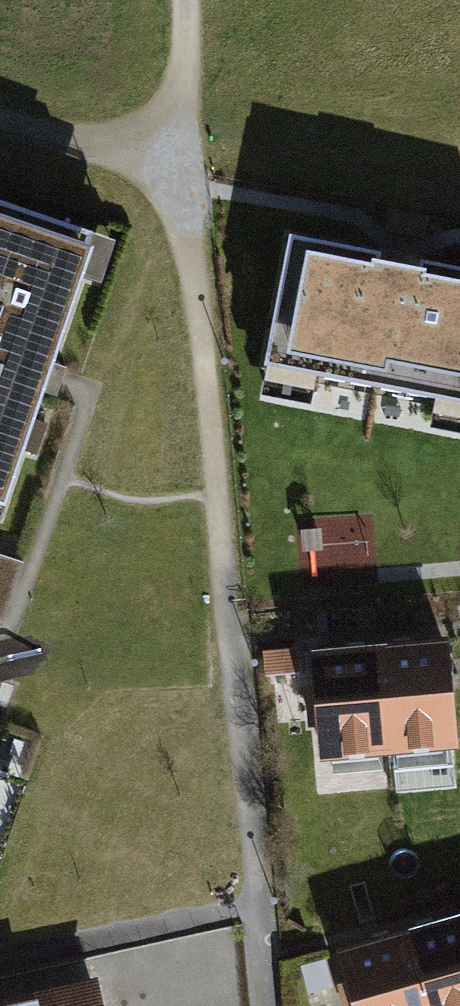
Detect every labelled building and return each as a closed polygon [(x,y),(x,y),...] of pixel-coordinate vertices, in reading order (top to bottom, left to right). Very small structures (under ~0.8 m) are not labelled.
[(0,203),(0,542),(35,553),(135,247),(0,203)] [(286,230),(264,359),(459,393),(459,259),(286,230)] [(400,652),(410,764),(459,760),(459,647),(400,652)] [(400,652),(323,659),(332,771),(410,764),(400,652)] [(0,760),(0,920),(9,923),(56,778),(0,760)] [(417,941),(435,1005),(459,1005),(459,929),(417,941)] [(343,962),(356,1005),(435,1005),(417,941),(343,962)] [(112,986),(14,1005),(116,1005),(112,986)]
